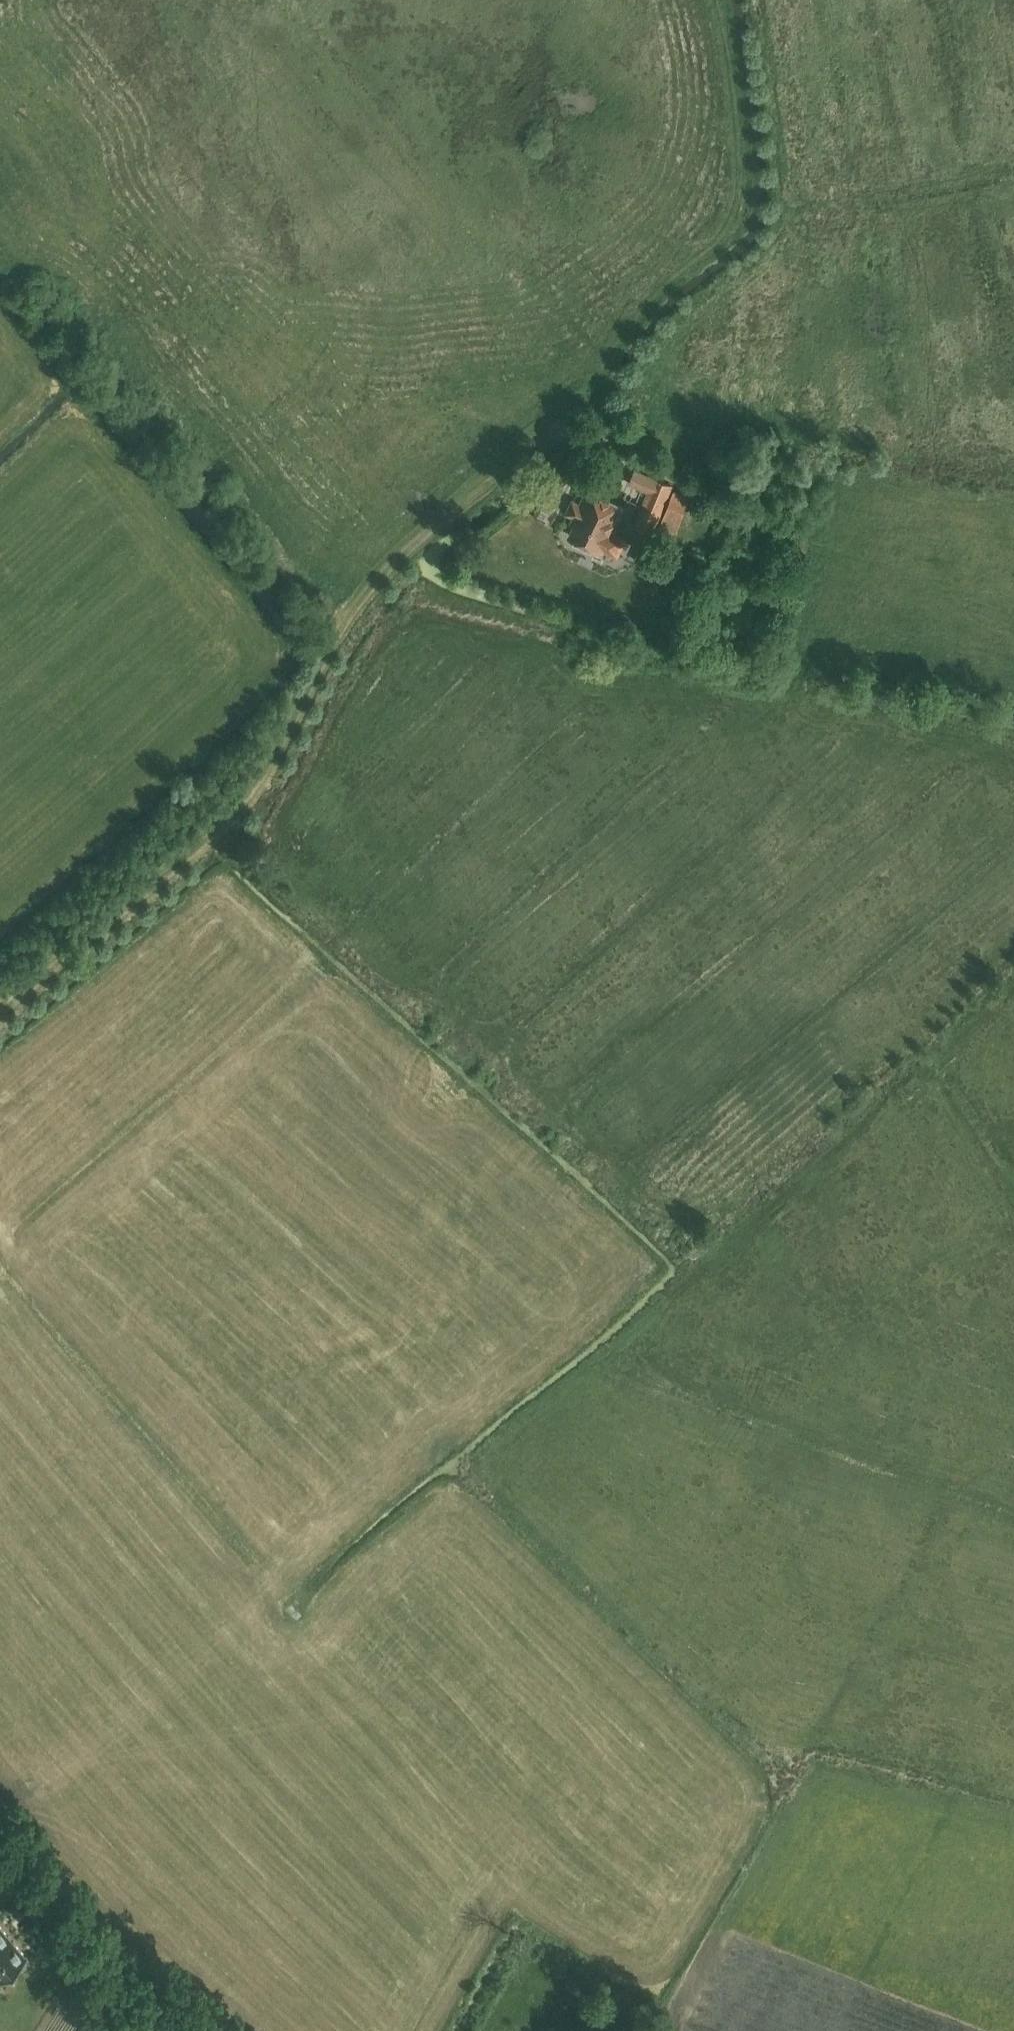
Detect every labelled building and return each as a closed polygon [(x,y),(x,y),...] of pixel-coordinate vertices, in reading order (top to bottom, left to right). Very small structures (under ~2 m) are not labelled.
[(672,486),(654,478),(647,495),(633,526),(651,534),(665,503),(672,486)] [(572,520),(575,522),(569,534),(601,550),(603,548),(618,556),(626,538),(611,531),(624,506),(588,488),(572,520)] [(688,503),(672,496),(667,508),(683,515),(688,503)] [(645,538),(634,560),(654,569),(664,547),(645,538)] [(0,1925),(0,1980),(10,1971),(13,1975),(26,1964),(23,1960),(27,1957),(0,1925)]
